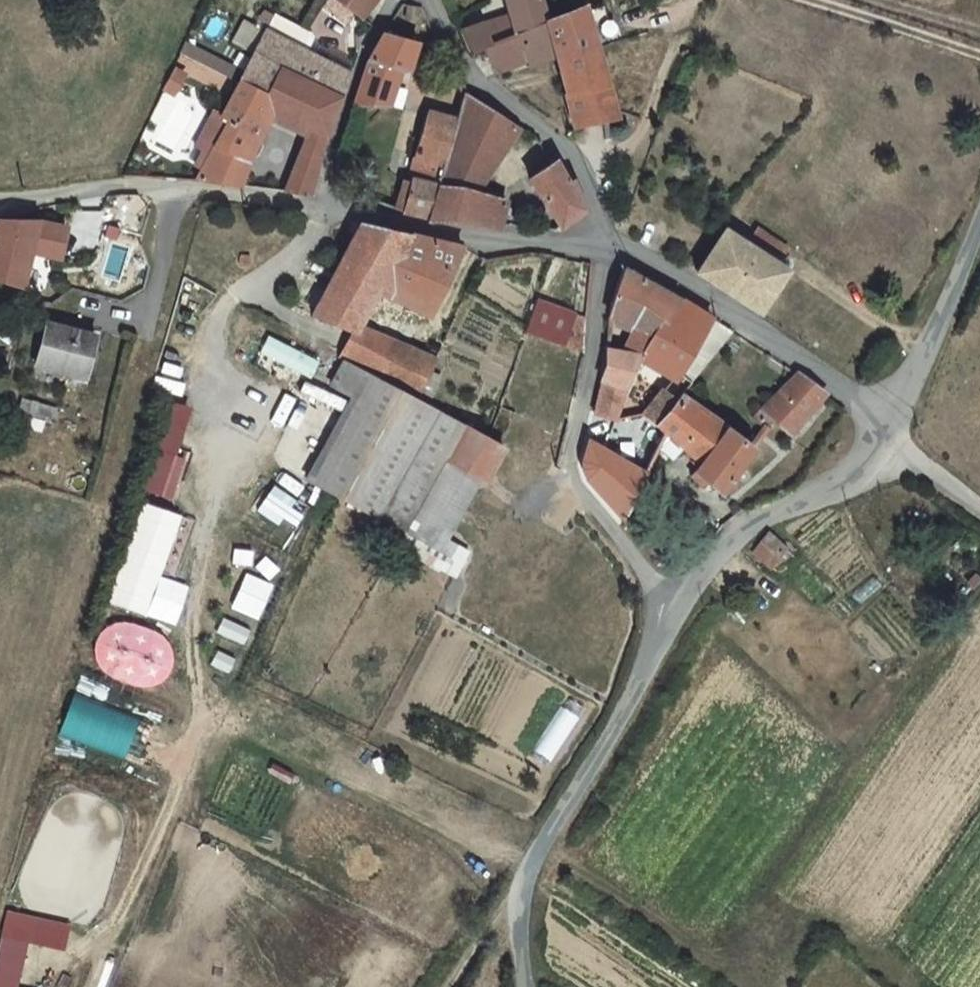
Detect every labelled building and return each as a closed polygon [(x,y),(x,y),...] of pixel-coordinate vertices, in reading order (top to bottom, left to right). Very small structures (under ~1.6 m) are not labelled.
[(359,18),(368,6),(372,0),(336,0),(359,18)] [(507,11),(516,33),(527,60),(529,67),(554,57),(542,20),(536,0),(504,0),(507,11)] [(565,93),(608,86),(588,19),(584,5),(542,20),(554,57),(565,93)] [(492,43),(516,33),(507,11),(482,20),(492,43)] [(492,43),(482,20),(456,29),(468,53),(482,47),(492,43)] [(300,42),(269,23),(237,80),(270,102),(291,69),(299,46),(300,42)] [(482,47),(492,74),(527,60),(516,33),(492,43),(482,47)] [(381,34),(371,49),(354,107),(386,107),(388,94),(395,68),(405,71),(412,42),(381,34)] [(270,102),(265,111),(326,140),(348,73),(299,46),(291,69),(270,102)] [(318,168),(326,140),(265,111),(270,102),(237,80),(219,113),(227,118),(197,182),(308,197),(318,168)] [(608,86),(565,93),(572,117),(615,113),(608,86)] [(429,223),(498,232),(499,228),(502,203),(472,193),(515,126),(467,94),(460,87),(453,117),(443,163),(438,184),(430,219),(429,223)] [(425,110),(414,155),(416,155),(443,163),(453,117),(425,110)] [(443,163),(416,155),(411,179),(438,184),(443,163)] [(553,160),(528,180),(560,227),(582,208),(568,180),(562,181),(559,173),(553,160)] [(410,178),(403,211),(430,219),(438,184),(411,179),(410,178)] [(0,224),(0,283),(24,293),(25,290),(37,227),(0,224)] [(359,225),(311,315),(353,334),(359,323),(380,282),(423,301),(419,310),(430,316),(461,248),(422,237),(383,229),(373,227),(359,225)] [(37,227),(25,290),(50,295),(64,234),(37,227)] [(787,268),(725,228),(695,272),(737,299),(759,314),(787,268)] [(607,311),(606,318),(651,337),(662,318),(669,321),(680,302),(621,269),(619,273),(612,292),(607,311)] [(641,356),(670,376),(675,367),(688,349),(711,317),(712,315),(696,305),(684,297),(680,302),(669,321),(662,318),(651,337),(641,356)] [(540,302),(528,332),(555,343),(562,327),(567,330),(573,317),(540,302)] [(582,355),(584,321),(573,317),(567,330),(562,327),(555,343),(582,355)] [(691,379),(712,354),(731,331),(711,317),(688,349),(675,367),(691,379)] [(33,364),(82,373),(89,331),(40,322),(33,364)] [(349,363),(417,401),(435,362),(359,323),(353,334),(341,358),(349,363)] [(254,332),(245,355),(312,380),(321,356),(254,332)] [(628,385),(641,356),(604,350),(601,382),(625,391),(628,385)] [(485,483),(501,450),(490,444),(417,401),(349,363),(337,386),(359,398),(314,482),(405,532),(445,460),(485,483)] [(798,376),(778,396),(752,422),(765,430),(774,418),(796,435),(825,395),(798,376)] [(612,421),(625,391),(601,382),(593,415),(612,422),(612,421)] [(662,389),(643,415),(658,429),(676,399),(662,389)] [(750,450),(679,395),(676,399),(658,429),(662,433),(656,447),(669,460),(678,447),(696,464),(692,472),(718,494),(750,450)] [(643,415),(622,462),(642,476),(656,447),(662,433),(658,429),(643,415)] [(622,520),(642,476),(622,462),(603,450),(588,440),(585,451),(584,464),(584,465),(586,474),(591,482),(622,520)] [(188,458),(158,449),(145,492),(175,501),(188,458)] [(485,483),(445,460),(405,532),(450,555),(488,485),(485,483)] [(290,527),(303,501),(272,486),(259,511),(290,527)] [(183,516),(139,502),(106,604),(149,618),(183,516)] [(769,566),(784,549),(769,537),(764,540),(754,553),(769,566)] [(124,760),(141,718),(75,692),(58,734),(124,760)] [(556,748),(582,708),(567,698),(541,738),(556,748)] [(70,927),(9,915),(0,961),(0,986),(20,986),(29,940),(66,948),(70,927)]
